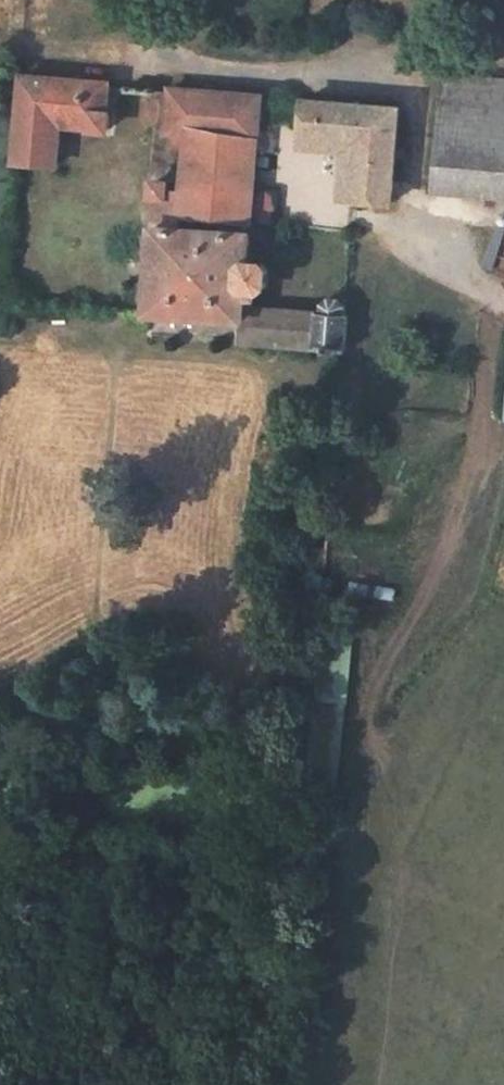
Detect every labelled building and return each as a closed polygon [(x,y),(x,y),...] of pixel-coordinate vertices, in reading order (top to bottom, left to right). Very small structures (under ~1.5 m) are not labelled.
[(443,75),(433,194),(503,200),(503,80),(443,75)] [(112,86),(25,78),(17,164),(60,166),(63,127),(54,126),(55,114),(91,117),(90,126),(94,130),(105,131),(108,128),(109,115),(106,110),(109,109),(112,86)] [(348,352),(350,309),(341,302),(331,302),(324,307),(323,317),(247,310),(248,295),(263,295),(270,288),(270,272),(265,265),(264,265),(249,263),(252,238),(248,237),(248,229),(252,229),(261,125),(232,123),(232,134),(224,134),(227,96),(170,93),(166,136),(171,136),(171,148),(187,149),(183,193),(170,192),(169,188),(166,185),(157,184),(152,187),(151,190),(152,196),(156,202),(148,317),(242,323),(240,344),(348,352)] [(261,125),(263,98),(227,96),(224,134),(232,134),(232,123),(261,125)] [(401,110),(306,102),(303,138),(359,144),(356,202),(393,205),(401,110)] [(89,130),(90,126),(91,117),(55,114),(54,126),(63,127),(89,130)] [(500,224),(486,265),(495,269),(503,240),(503,225),(500,224)] [(3,317),(2,323),(0,323),(0,335),(9,336),(13,333),(15,328),(16,323),(13,319),(9,318),(3,317)] [(337,648),(326,646),(318,737),(329,738),(337,648)]
